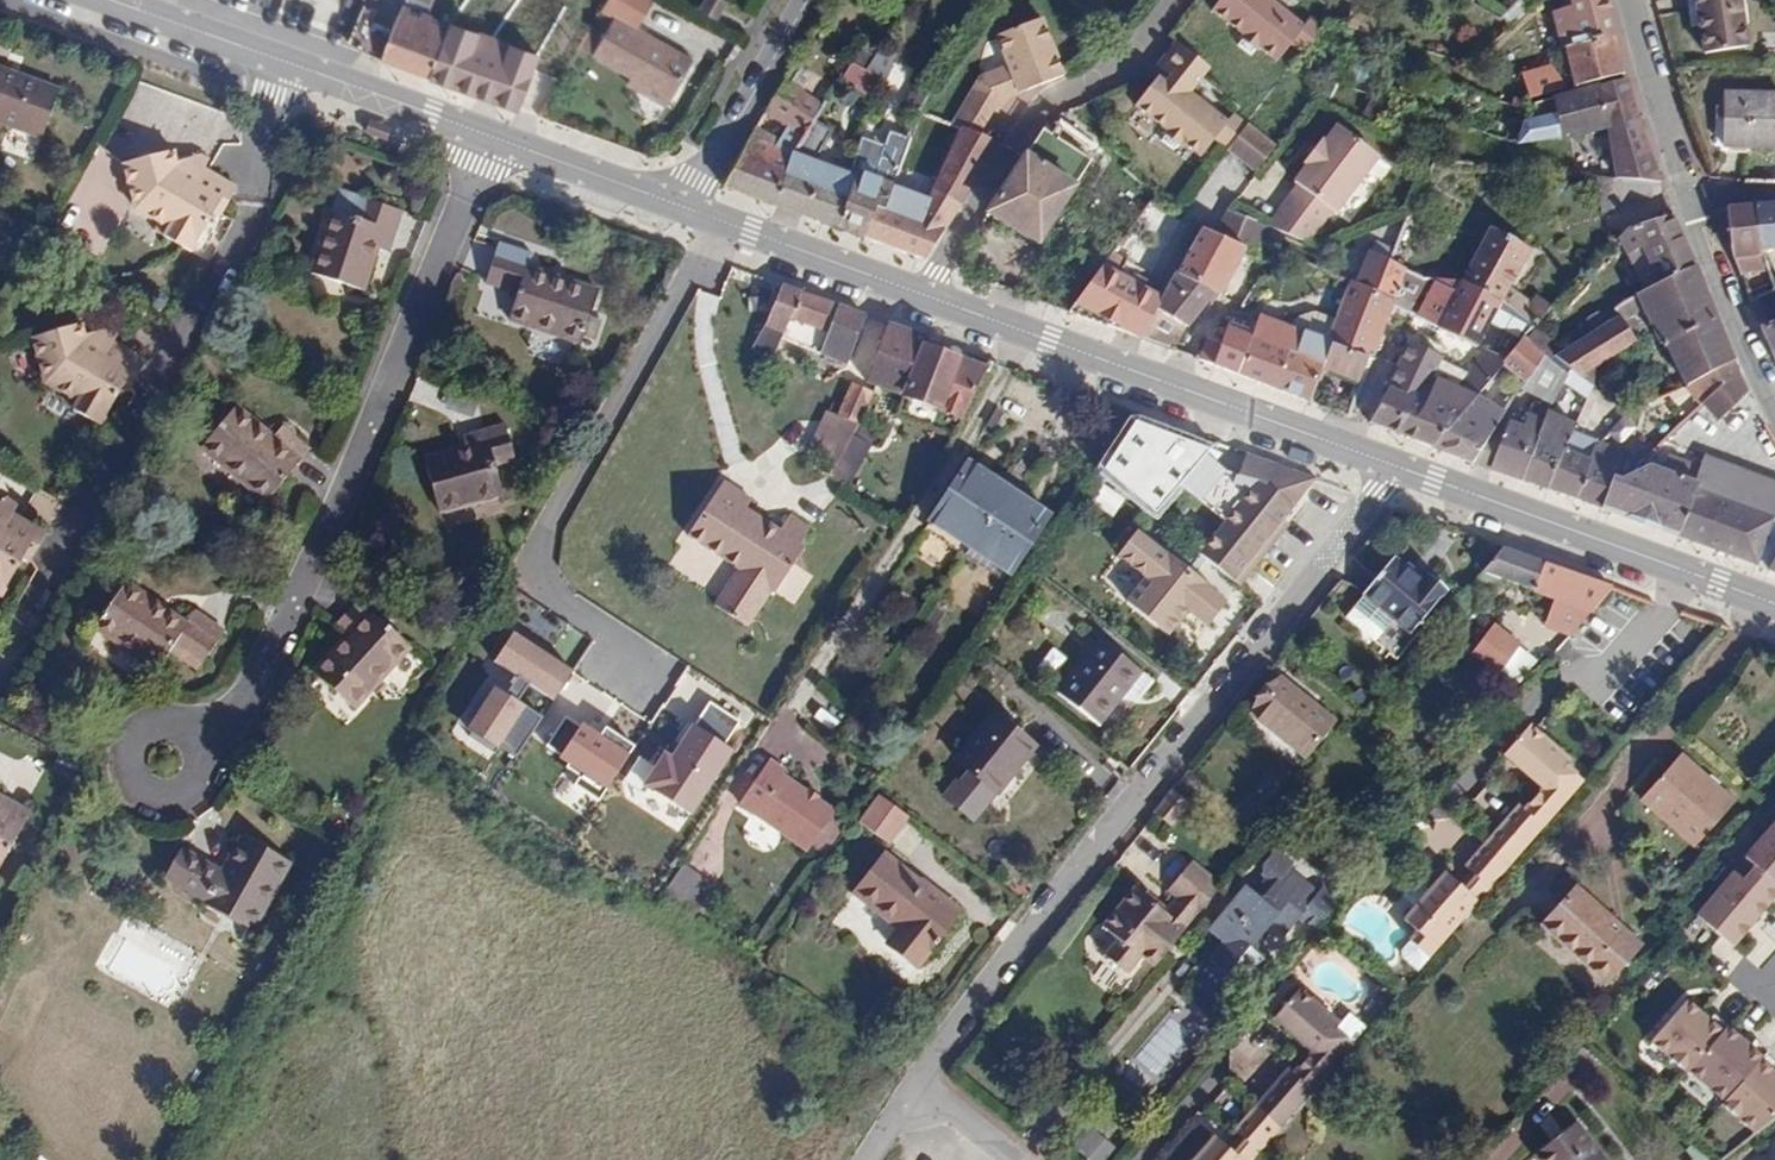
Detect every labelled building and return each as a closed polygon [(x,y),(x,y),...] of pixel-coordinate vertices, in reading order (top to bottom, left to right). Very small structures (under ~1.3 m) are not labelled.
[(594,55),(634,77),(673,99),(694,62),(636,30),(653,0),(608,0),(580,47),(594,55)] [(727,3),(722,0),(705,0),(699,12),(717,21),(727,3)] [(1269,0),(1222,0),(1213,12),(1244,37),(1242,39),(1244,41),(1240,46),(1252,55),(1255,50),(1258,51),(1259,49),(1279,63),(1293,45),(1306,29),(1269,0)] [(1532,12),(1522,0),(1502,19),(1514,28),(1532,12)] [(1609,0),(1572,0),(1575,10),(1554,15),(1564,51),(1567,50),(1618,38),(1609,0)] [(1740,0),(1697,0),(1707,54),(1748,48),(1740,0)] [(427,78),(448,24),(401,7),(379,60),(427,78)] [(372,13),(354,26),(369,45),(386,32),(372,13)] [(976,119),(970,131),(984,136),(1008,98),(1065,75),(1041,18),(997,37),(1010,67),(982,79),(964,113),(976,119)] [(1314,42),(1324,30),(1312,21),(1306,29),(1293,45),(1305,54),(1314,42)] [(518,111),(538,58),(448,24),(427,78),(518,111)] [(1628,74),(1618,38),(1567,50),(1578,87),(1628,74)] [(1229,122),(1193,95),(1204,81),(1213,69),(1180,43),(1161,66),(1175,77),(1179,80),(1173,88),(1169,85),(1159,78),(1137,107),(1169,130),(1166,134),(1168,136),(1163,141),(1175,151),(1180,144),(1183,146),(1185,143),(1204,157),(1217,139),(1229,122)] [(891,72),(897,59),(887,53),(879,64),(891,72)] [(60,89),(0,67),(0,123),(42,138),(60,89)] [(1570,89),(1551,68),(1525,74),(1531,99),(1570,89)] [(668,107),(673,99),(634,77),(629,87),(668,107)] [(1173,88),(1179,80),(1175,77),(1169,85),(1173,88)] [(1642,123),(1630,79),(1600,87),(1610,131),(1614,130),(1622,180),(1628,181),(1665,185),(1646,140),(1642,123)] [(807,139),(827,105),(786,80),(766,113),(807,139)] [(921,113),(931,90),(916,84),(906,107),(921,113)] [(1610,131),(1600,87),(1536,105),(1539,116),(1527,124),(1518,143),(1567,139),(1567,141),(1610,131)] [(1726,93),(1725,149),(1774,150),(1774,94),(1726,93)] [(1527,112),(1530,103),(1518,99),(1515,108),(1527,112)] [(976,119),(964,113),(957,126),(964,129),(966,129),(970,131),(976,119)] [(1248,126),(1234,115),(1229,122),(1217,139),(1230,150),(1240,136),(1248,126)] [(1518,143),(1527,124),(1512,119),(1506,139),(1518,143)] [(1248,126),(1240,136),(1230,150),(1257,171),(1276,147),(1267,140),(1248,126)] [(1374,152),(1340,127),(1327,144),(1325,142),(1321,146),(1306,165),(1308,167),(1296,184),(1300,188),(1269,227),(1309,246),(1334,213),(1338,215),(1382,159),(1374,152)] [(929,262),(1001,143),(984,136),(970,131),(966,129),(935,191),(929,202),(897,190),(888,216),(877,213),(867,239),(929,262)] [(1038,245),(1093,162),(1048,133),(1043,131),(989,214),(1038,245)] [(778,206),(797,155),(752,138),(725,186),(778,206)] [(223,220),(238,192),(209,174),(205,172),(201,180),(179,168),(178,165),(175,153),(124,166),(135,214),(168,232),(164,241),(192,256),(215,215),(223,220)] [(831,225),(849,176),(797,155),(778,206),(831,225)] [(205,172),(208,165),(201,159),(178,165),(179,168),(201,180),(205,172)] [(888,216),(897,190),(859,176),(858,178),(849,176),(831,225),(867,239),(877,213),(888,216)] [(1659,196),(1661,185),(1628,181),(1622,180),(1620,180),(1609,179),(1605,212),(1659,196)] [(391,254),(404,213),(368,201),(340,191),(334,211),(313,273),(365,290),(379,250),(391,254)] [(1757,208),(1762,251),(1774,250),(1774,205),(1757,208)] [(1230,206),(1220,237),(1245,247),(1267,226),(1230,206)] [(1762,251),(1757,208),(1731,213),(1741,268),(1767,262),(1762,251)] [(1699,267),(1677,214),(1630,232),(1623,242),(1630,256),(1645,250),(1660,285),(1699,267)] [(1512,288),(1532,249),(1494,229),(1466,281),(1503,300),(1538,325),(1553,307),(1537,294),(1531,302),(1512,288)] [(1188,329),(1216,293),(1220,295),(1245,247),(1220,237),(1203,230),(1165,300),(1143,341),(1172,352),(1186,327),(1188,329)] [(582,343),(599,291),(528,267),(532,254),(500,243),(486,284),(519,294),(511,320),(582,343)] [(1397,301),(1409,270),(1394,263),(1398,255),(1375,245),(1359,286),(1397,301)] [(1125,335),(1148,293),(1126,280),(1130,273),(1109,261),(1071,315),(1125,335)] [(1738,362),(1699,267),(1660,285),(1638,295),(1615,310),(1620,317),(1556,356),(1568,367),(1594,387),(1596,370),(1636,345),(1634,341),(1644,336),(1633,316),(1645,310),(1662,346),(1667,344),(1686,387),(1695,383),(1738,362)] [(1420,318),(1438,280),(1425,279),(1409,270),(1397,301),(1395,307),(1420,318)] [(1480,395),(1505,365),(1528,338),(1538,325),(1503,300),(1466,281),(1438,280),(1420,318),(1455,336),(1486,351),(1467,374),(1443,363),(1410,439),(1436,449),(1480,395)] [(1376,356),(1395,307),(1397,301),(1359,286),(1352,283),(1339,320),(1332,340),(1376,356)] [(821,354),(827,335),(791,320),(801,292),(783,285),(767,325),(754,348),(776,357),(783,340),(821,354)] [(821,354),(850,365),(866,318),(801,292),(791,320),(827,335),(821,354)] [(1143,341),(1165,300),(1148,293),(1125,335),(1143,341)] [(1332,340),(1339,320),(1316,312),(1299,318),(1295,327),(1296,327),(1332,340)] [(1273,388),(1296,327),(1295,327),(1262,314),(1253,336),(1229,326),(1220,346),(1209,342),(1201,362),(1273,388)] [(1764,329),(1774,354),(1774,324),(1764,329)] [(1365,385),(1376,356),(1332,340),(1296,327),(1273,388),(1312,403),(1325,371),(1365,385)] [(133,394),(148,368),(125,355),(114,348),(110,355),(90,344),(88,340),(85,328),(33,342),(45,390),(76,408),(72,416),(101,432),(124,391),(134,396),(133,394)] [(967,420),(990,370),(930,349),(933,341),(898,329),(875,386),(967,420)] [(114,348),(118,341),(109,335),(88,340),(90,344),(110,355),(114,348)] [(1529,382),(1547,356),(1528,338),(1505,365),(1529,382)] [(1443,363),(1446,357),(1412,341),(1373,425),(1410,439),(1443,363)] [(1553,405),(1562,381),(1566,372),(1547,356),(1529,382),(1524,391),(1553,405)] [(1727,386),(1744,377),(1738,362),(1695,383),(1711,400),(1727,386)] [(1588,400),(1594,387),(1568,367),(1566,372),(1562,381),(1588,400)] [(1720,424),(1751,394),(1744,377),(1727,386),(1711,400),(1704,407),(1720,424)] [(859,426),(875,393),(854,383),(838,416),(859,426)] [(450,395),(447,410),(475,414),(477,400),(450,395)] [(1475,464),(1503,421),(1509,412),(1480,395),(1436,449),(1475,464)] [(1208,447),(1143,405),(1097,475),(1162,518),(1208,447)] [(266,503),(310,451),(283,428),(273,440),(236,409),(202,448),(266,503)] [(1550,491),(1574,433),(1578,424),(1551,413),(1547,423),(1525,482),(1550,491)] [(839,465),(859,426),(838,416),(820,455),(839,465)] [(1525,482),(1547,423),(1530,416),(1525,429),(1503,421),(1475,464),(1525,482)] [(1629,446),(1641,429),(1624,416),(1611,433),(1629,446)] [(503,495),(495,466),(517,459),(507,424),(464,436),(468,447),(425,459),(440,513),(503,495)] [(1608,445),(1611,437),(1578,424),(1574,433),(1608,445)] [(1622,481),(1615,477),(1626,452),(1608,445),(1574,433),(1550,491),(1603,511),(1609,513),(1622,481)] [(1250,455),(1248,455),(1247,478),(1265,484),(1206,557),(1238,583),(1315,479),(1280,466),(1250,455)] [(1707,456),(1704,466),(1689,461),(1687,463),(1677,460),(1672,472),(1665,469),(1652,465),(1645,470),(1639,467),(1622,481),(1609,513),(1770,571),(1774,563),(1774,481),(1707,456)] [(1672,472),(1677,460),(1669,457),(1665,469),(1672,472)] [(1012,575),(1051,516),(970,463),(932,522),(1012,575)] [(723,559),(751,512),(748,509),(753,500),(725,482),(689,537),(723,559)] [(9,518),(13,512),(5,506),(0,508),(0,524),(4,527),(9,518)] [(777,595),(806,550),(802,547),(812,530),(792,516),(781,532),(751,512),(723,559),(740,570),(716,608),(750,629),(773,592),(777,595)] [(43,539),(20,524),(9,518),(4,527),(0,524),(0,600),(22,562),(28,565),(43,539)] [(1166,560),(1140,537),(1121,560),(1147,582),(1126,607),(1167,641),(1188,616),(1208,633),(1227,611),(1208,595),(1210,594),(1168,558),(1166,560)] [(1592,612),(1613,587),(1503,547),(1482,573),(1502,580),(1592,612)] [(1411,635),(1447,592),(1428,575),(1422,583),(1393,559),(1363,594),(1366,598),(1347,620),(1375,644),(1394,621),(1411,635)] [(1491,592),(1502,580),(1482,573),(1475,582),(1491,592)] [(225,633),(197,613),(189,625),(127,584),(97,629),(159,670),(171,651),(200,671),(225,633)] [(1463,620),(1472,609),(1460,599),(1451,610),(1463,620)] [(356,709),(411,647),(361,602),(338,628),(348,638),(316,673),(356,709)] [(1473,654),(1523,684),(1542,653),(1492,623),(1473,654)] [(579,671),(520,632),(502,659),(523,673),(535,680),(561,698),(579,671)] [(1137,701),(1152,681),(1102,640),(1058,693),(1099,726),(1120,699),(1137,701)] [(535,680),(523,673),(511,692),(523,700),(535,680)] [(1333,721),(1280,677),(1252,712),(1304,756),(1333,721)] [(511,692),(498,684),(472,727),(505,747),(508,743),(531,705),(523,700),(511,692)] [(715,701),(700,725),(728,743),(743,719),(715,701)] [(546,714),(531,705),(508,743),(521,752),(546,714)] [(997,794),(1034,748),(997,717),(959,763),(972,774),(961,788),(958,785),(947,799),(974,822),(997,794)] [(1513,863),(1570,798),(1586,780),(1567,764),(1572,759),(1531,723),(1506,752),(1543,785),(1526,806),(1520,802),(1488,840),(1467,864),(1471,868),(1481,876),(1470,890),(1459,882),(1446,870),(1405,918),(1417,928),(1409,938),(1432,957),(1513,863)] [(728,743),(700,725),(679,757),(668,750),(649,782),(698,812),(738,749),(728,743)] [(1677,775),(1689,761),(1681,754),(1669,768),(1677,775)] [(834,809),(782,774),(785,768),(769,758),(741,800),(810,845),(813,841),(830,814),(834,809)] [(1708,803),(1720,789),(1689,761),(1677,775),(1669,768),(1643,798),(1696,847),(1723,816),(1708,803)] [(1723,816),(1735,803),(1720,789),(1708,803),(1723,816)] [(1169,828),(1187,806),(1172,793),(1154,816),(1169,828)] [(912,819),(880,796),(860,823),(891,847),(912,819)] [(29,816),(0,800),(0,868),(29,816)] [(825,849),(842,822),(830,814),(813,841),(825,849)] [(1774,900),(1774,823),(1697,916),(1734,947),(1768,907),(1774,900)] [(254,928),(289,865),(243,839),(224,872),(184,850),(167,880),(254,928)] [(1270,879),(1256,895),(1245,887),(1210,930),(1226,943),(1210,961),(1216,966),(1217,974),(1230,985),(1238,984),(1244,990),(1267,963),(1251,950),(1273,923),(1287,935),(1301,918),(1317,931),(1341,903),(1323,889),(1319,895),(1289,872),(1294,865),(1277,851),(1264,866),(1263,874),(1270,879)] [(960,912),(924,882),(921,886),(885,858),(858,892),(903,930),(891,946),(916,967),(960,912)] [(1154,968),(1220,889),(1191,865),(1169,892),(1178,899),(1165,914),(1154,905),(1156,902),(1137,887),(1102,929),(1118,942),(1105,958),(1126,975),(1140,957),(1154,968)] [(688,914),(706,885),(681,868),(661,897),(688,914)] [(1470,890),(1481,876),(1471,868),(1459,882),(1470,890)] [(1640,945),(1577,888),(1543,925),(1607,983),(1640,945)] [(1744,955),(1758,966),(1774,945),(1761,934),(1744,955)] [(1356,1044),(1339,1029),(1343,1025),(1302,989),(1278,1018),(1314,1049),(1296,1071),(1292,1068),(1259,1105),(1238,1129),(1241,1132),(1251,1141),(1239,1155),(1229,1146),(1216,1135),(1196,1159),(1255,1159),(1284,1127),(1356,1044)] [(1691,1000),(1657,1041),(1724,1103),(1758,1138),(1774,1123),(1774,1065),(1691,1000)] [(1578,1123),(1535,1155),(1539,1159),(1606,1159),(1578,1123)] [(1092,1129),(1079,1148),(1096,1159),(1113,1159),(1121,1148),(1092,1129)] [(1239,1155),(1251,1141),(1241,1132),(1229,1146),(1239,1155)] [(1693,1145),(1686,1150),(1693,1159),(1709,1159),(1693,1145)]
